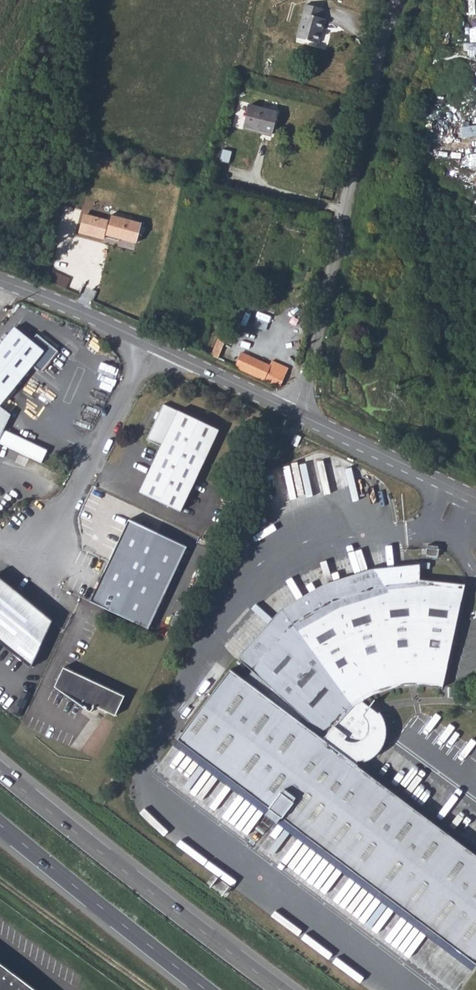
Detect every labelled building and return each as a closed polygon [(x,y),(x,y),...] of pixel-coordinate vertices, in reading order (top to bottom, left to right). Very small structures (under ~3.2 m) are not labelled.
[(303,5),(295,39),(315,44),(321,18),(318,17),(320,9),(303,5)] [(247,106),(241,128),(270,135),(276,113),(247,106)] [(139,224),(108,216),(110,208),(99,206),(97,214),(82,211),(77,233),(87,235),(86,239),(92,240),(93,237),(102,239),(103,235),(117,238),(117,240),(134,244),(139,224)] [(45,370),(62,349),(41,331),(35,338),(19,325),(0,348),(0,440),(8,426),(15,411),(3,404),(37,363),(45,370)] [(210,355),(218,358),(228,337),(220,334),(210,355)] [(326,339),(323,354),(333,357),(337,342),(336,342),(336,337),(335,334),(333,334),(331,334),(329,336),(329,339),(326,339)] [(240,353),(235,366),(260,378),(279,387),(288,368),(272,360),(269,366),(240,353)] [(143,491),(182,511),(221,430),(167,404),(151,436),(165,444),(143,491)] [(49,446),(8,426),(0,440),(42,460),(49,446)] [(91,600),(148,627),(187,545),(158,531),(129,517),(91,600)] [(210,541),(216,545),(219,537),(213,534),(210,541)] [(251,665),(295,625),(335,598),(379,585),(419,581),(464,587),(468,571),(423,566),(379,570),(330,585),(290,610),(240,653),(251,665)] [(27,666),(49,619),(0,577),(0,643),(27,666)] [(464,587),(419,581),(379,585),(335,598),(295,625),(251,665),(254,668),(246,678),(232,667),(178,735),(268,807),(263,813),(274,822),(279,816),(471,968),(475,962),(475,861),(363,771),(363,766),(367,762),(369,763),(374,758),(378,752),(380,745),(382,738),(383,731),(383,724),(381,718),(379,718),(361,704),(379,693),(401,687),(420,685),(441,686),(464,587)] [(53,684),(90,711),(95,703),(115,712),(124,693),(63,664),(53,684)] [(0,963),(0,989),(37,989),(0,963)]
